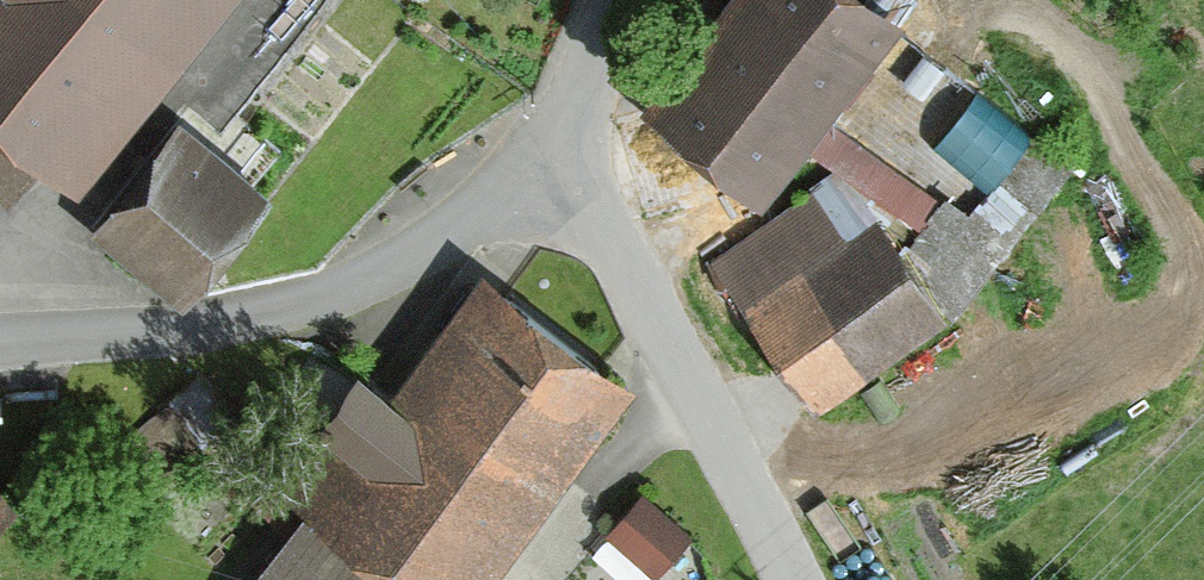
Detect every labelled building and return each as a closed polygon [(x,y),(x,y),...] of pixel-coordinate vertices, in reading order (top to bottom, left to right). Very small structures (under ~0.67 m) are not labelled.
[(22,172),(61,203),(226,0),(0,0),(0,198),(22,172)] [(894,31),(855,0),(725,0),(631,118),(749,212),(894,31)] [(975,76),(935,129),(990,171),(1030,118),(975,76)] [(250,193),(159,122),(69,236),(160,307),(250,193)] [(937,325),(826,173),(695,268),(806,420),(937,325)] [(463,275),(375,401),(338,375),(253,495),(285,517),(241,579),(482,579),(620,384),(463,275)] [(634,498),(596,540),(640,579),(649,579),(683,543),(634,498)]
